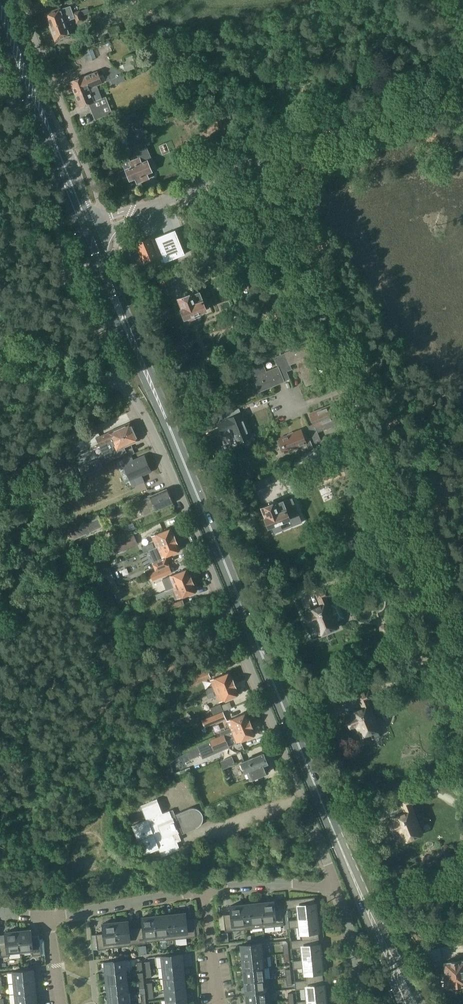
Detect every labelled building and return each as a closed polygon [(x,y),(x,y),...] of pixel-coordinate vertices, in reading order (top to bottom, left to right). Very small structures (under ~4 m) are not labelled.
[(74,18),(70,6),(60,10),(60,8),(46,13),(51,27),(70,20),(69,20),(74,18)] [(70,20),(51,27),(55,40),(69,35),(66,25),(71,24),(70,20)] [(110,34),(120,32),(119,26),(109,29),(110,34)] [(93,60),(89,50),(83,52),(87,62),(93,60)] [(123,64),(126,72),(136,69),(133,63),(135,63),(132,55),(124,58),(126,62),(123,64)] [(84,76),(70,81),(75,94),(99,85),(106,82),(111,80),(118,77),(122,71),(113,65),(109,71),(111,72),(109,75),(104,77),(103,74),(99,76),(97,71),(84,76)] [(126,80),(124,75),(115,78),(117,83),(126,80)] [(99,85),(75,94),(80,107),(102,98),(101,98),(98,89),(100,88),(99,85)] [(162,101),(165,100),(163,95),(160,96),(155,98),(157,103),(162,101)] [(134,125),(132,119),(130,115),(124,118),(128,128),(134,125)] [(124,134),(131,151),(137,149),(136,144),(140,142),(136,133),(126,137),(125,134),(124,134)] [(124,154),(125,154),(131,151),(124,134),(118,136),(120,140),(115,141),(119,151),(122,149),(124,154)] [(134,160),(139,172),(143,181),(149,178),(147,173),(152,171),(148,160),(151,159),(147,148),(137,152),(139,157),(134,160)] [(130,161),(129,157),(122,160),(125,169),(130,180),(135,178),(137,183),(143,181),(139,172),(134,160),(130,161)] [(151,237),(138,243),(143,255),(141,256),(144,263),(159,256),(162,254),(166,262),(185,254),(175,231),(156,239),(156,240),(153,241),(151,237)] [(164,290),(171,287),(166,275),(159,278),(164,290)] [(208,294),(205,286),(196,289),(198,293),(193,294),(193,293),(178,298),(182,308),(181,309),(185,318),(186,317),(187,322),(196,318),(194,314),(205,310),(201,297),(208,294)] [(286,372),(287,372),(292,370),(290,365),(297,362),(300,369),(301,368),(303,372),(301,373),(307,386),(321,380),(321,379),(319,380),(314,369),(316,368),(306,345),(279,356),(286,372)] [(266,373),(262,364),(250,369),(254,378),(259,392),(272,387),(272,385),(276,383),(277,385),(290,379),(287,372),(286,372),(279,356),(274,358),(278,368),(266,373)] [(314,424),(308,426),(315,442),(321,440),(318,432),(338,424),(336,418),(331,405),(310,413),(314,424)] [(241,413),(241,412),(240,413),(238,407),(218,415),(211,418),(213,424),(217,422),(222,434),(231,430),(237,443),(251,437),(246,424),(244,425),(239,414),(241,413)] [(195,424),(200,435),(215,429),(213,424),(211,418),(195,424)] [(108,432),(96,438),(99,444),(110,439),(111,439),(135,429),(134,426),(132,425),(130,423),(130,422),(108,432)] [(96,427),(75,436),(78,442),(99,433),(96,427)] [(110,439),(99,444),(106,461),(127,452),(124,445),(128,443),(137,439),(136,438),(136,436),(136,432),(135,429),(111,439),(110,439)] [(301,430),(278,439),(284,453),(305,444),(307,450),(312,448),(310,441),(306,442),(301,430)] [(134,460),(119,467),(125,482),(131,480),(133,479),(135,485),(144,481),(141,475),(151,471),(144,456),(134,460)] [(83,476),(96,470),(92,461),(79,467),(83,476)] [(283,478),(294,474),(292,466),(281,471),(283,478)] [(145,515),(173,503),(167,489),(139,501),(145,515)] [(272,503),(262,508),(264,511),(266,517),(265,518),(269,526),(271,526),(274,533),(275,533),(274,532),(283,529),(280,522),(289,518),(290,520),(300,516),(293,497),(283,501),(277,503),(277,502),(272,503)] [(91,534),(91,532),(103,527),(99,518),(68,531),(72,540),(87,534),(87,536),(91,534)] [(369,519),(354,525),(359,536),(374,530),(369,519)] [(157,547),(177,539),(172,527),(152,535),(157,547)] [(134,534),(124,538),(128,545),(137,541),(134,534)] [(167,558),(166,556),(181,550),(177,539),(157,547),(149,550),(154,563),(152,563),(155,571),(163,568),(170,565),(167,558)] [(144,552),(149,550),(155,548),(152,543),(142,547),(144,552)] [(13,562),(5,565),(8,571),(16,568),(13,562)] [(153,572),(151,572),(154,579),(172,572),(170,565),(163,568),(155,571),(153,572)] [(189,568),(163,578),(168,589),(173,587),(193,579),(189,568)] [(344,574),(342,568),(335,571),(337,576),(344,574)] [(175,592),(173,592),(175,599),(194,592),(197,591),(193,579),(173,587),(175,592)] [(109,584),(111,589),(118,586),(115,581),(109,584)] [(156,594),(158,599),(173,592),(175,592),(173,587),(168,589),(156,594)] [(308,613),(305,615),(308,624),(313,622),(314,622),(315,625),(316,628),(317,628),(318,628),(320,634),(340,627),(338,620),(345,617),(339,600),(331,603),(328,595),(331,594),(331,592),(329,587),(317,591),(318,592),(318,593),(322,604),(316,606),(317,610),(308,613)] [(183,599),(170,604),(173,610),(185,606),(183,599)] [(195,677),(189,679),(191,685),(197,682),(209,678),(207,672),(195,677)] [(215,691),(219,689),(235,683),(231,672),(211,680),(215,691)] [(235,683),(219,689),(215,691),(220,702),(239,694),(235,683)] [(380,729),(368,699),(372,697),(369,690),(358,694),(363,707),(358,708),(360,712),(347,717),(347,716),(346,716),(350,727),(356,724),(358,731),(360,730),(362,736),(371,733),(373,738),(380,736),(377,730),(380,729)] [(312,700),(320,702),(321,695),(314,693),(312,700)] [(223,711),(221,705),(220,704),(211,708),(214,715),(223,711)] [(224,712),(209,718),(211,724),(226,718),(224,712)] [(231,727),(220,732),(220,733),(221,733),(222,736),(252,724),(247,713),(231,719),(228,721),(231,727)] [(198,746),(192,749),(195,757),(202,755),(203,758),(215,753),(214,749),(228,744),(226,739),(234,736),(237,743),(256,735),(252,724),(222,736),(198,745),(198,746)] [(269,772),(266,764),(267,763),(263,754),(242,762),(246,771),(247,771),(250,779),(269,772)] [(222,769),(231,766),(236,764),(232,756),(219,761),(222,769)] [(176,778),(192,772),(190,767),(174,773),(176,778)] [(421,834),(410,804),(413,803),(411,796),(400,800),(405,813),(399,815),(400,817),(390,822),(389,821),(388,821),(392,831),(398,829),(401,835),(402,835),(405,840),(421,834)] [(159,849),(162,856),(173,852),(180,849),(177,842),(181,840),(177,829),(180,827),(183,834),(196,829),(199,827),(202,824),(203,821),(203,817),(202,814),(200,811),(197,809),(193,808),(190,809),(175,815),(173,810),(170,811),(169,811),(162,814),(156,799),(142,805),(147,819),(133,825),(145,855),(159,849)] [(315,897),(286,900),(287,908),(297,907),(299,919),(317,917),(315,897)] [(282,908),(274,909),(273,901),(261,902),(264,927),(284,925),(282,908)] [(264,927),(261,902),(243,904),(246,929),(264,927)] [(224,914),(225,931),(246,929),(243,904),(231,905),(232,913),(224,914)] [(186,918),(185,912),(173,914),(175,939),(196,936),(194,918),(186,918)] [(173,914),(155,916),(157,941),(175,939),(173,914)] [(142,917),(144,927),(136,928),(138,944),(146,943),(146,942),(157,941),(155,916),(142,917)] [(299,919),(288,920),(289,928),(300,927),(301,939),(301,940),(319,938),(317,917),(299,919)] [(131,945),(130,944),(138,944),(136,928),(129,928),(128,921),(128,920),(115,922),(118,942),(118,947),(131,945)] [(115,922),(103,923),(104,933),(96,934),(98,950),(107,949),(106,948),(118,947),(115,922)] [(31,929),(18,931),(20,951),(32,949),(33,955),(41,954),(40,938),(32,939),(31,929)] [(6,932),(6,940),(0,941),(0,955),(0,957),(9,956),(9,952),(20,951),(18,931),(6,932)] [(319,938),(301,940),(301,939),(291,940),(291,949),(302,948),(303,959),(303,960),(321,958),(319,938)] [(266,943),(241,945),(243,958),(267,955),(266,943)] [(181,954),(162,956),(163,967),(183,965),(181,954)] [(243,958),(244,970),(263,968),(268,967),(267,956),(267,955),(263,956),(243,958)] [(303,959),(293,960),(294,968),(304,967),(305,980),(323,978),(321,958),(303,960),(303,959)] [(462,983),(462,958),(444,961),(445,973),(440,973),(441,985),(446,984),(446,985),(462,983)] [(124,960),(105,962),(106,973),(126,971),(124,960)] [(183,965),(163,967),(164,978),(184,976),(183,965)] [(263,968),(244,970),(245,982),(270,979),(269,978),(265,979),(263,968)] [(34,980),(33,970),(13,972),(14,982),(34,980)] [(127,982),(126,971),(106,973),(107,984),(127,982)] [(184,976),(164,978),(165,989),(185,987),(184,976)] [(307,1000),(325,998),(323,978),(305,980),(295,981),(296,989),(306,988),(307,1000)] [(245,982),(244,982),(245,994),(271,991),(270,979),(245,982)] [(34,980),(14,982),(16,993),(35,991),(34,980)] [(127,982),(107,984),(108,994),(128,992),(127,982)] [(165,989),(166,999),(186,997),(185,987),(165,989)] [(16,993),(17,1003),(18,1003),(36,1002),(35,991),(16,993)] [(245,994),(246,1003),(261,1003),(272,1003),(271,991),(245,994)] [(108,994),(109,1003),(122,1003),(129,1003),(128,992),(108,994)]
